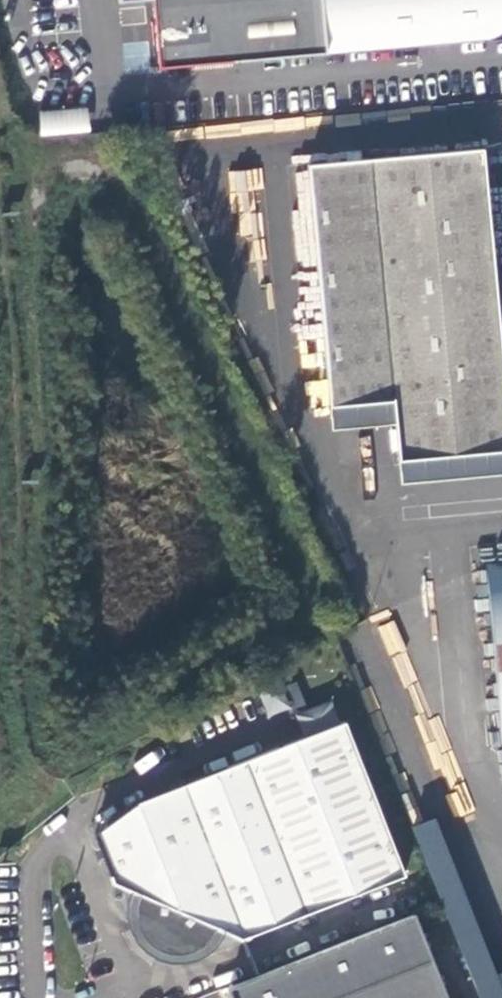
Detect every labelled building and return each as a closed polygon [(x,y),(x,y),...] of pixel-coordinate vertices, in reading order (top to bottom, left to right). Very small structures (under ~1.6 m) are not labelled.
[(501,38),(501,0),(155,0),(161,69),(501,38)] [(89,109),(39,109),(39,133),(89,134),(89,109)] [(501,452),(501,395),(481,150),(305,165),(327,407),(390,402),(395,461),(501,452)] [(229,170),(228,192),(261,192),(262,170),(229,170)] [(486,569),(501,749),(501,568),(486,569)] [(96,834),(115,883),(133,891),(130,904),(130,917),(133,929),(139,941),(159,957),(171,961),(184,961),(197,958),(209,952),(218,943),(225,932),(243,940),(406,876),(346,723),(138,804),(96,834)] [(418,824),(480,997),(501,997),(501,971),(493,974),(438,817),(418,824)] [(414,917),(227,991),(230,997),(447,997),(414,917)]
